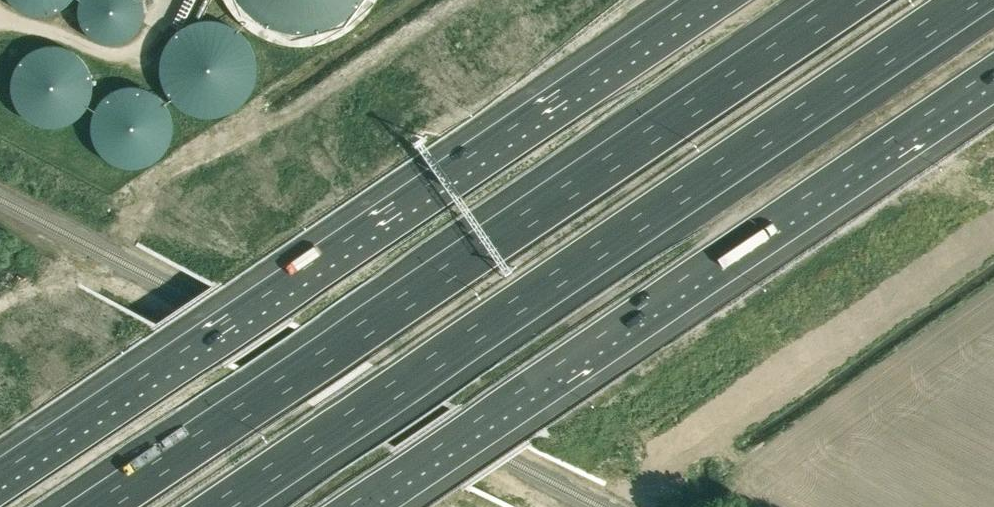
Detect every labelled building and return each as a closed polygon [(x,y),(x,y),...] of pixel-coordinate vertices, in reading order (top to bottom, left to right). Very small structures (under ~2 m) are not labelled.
[(12,6),(22,12),(33,16),(45,16),(56,12),(66,6),(72,0),(7,0),(12,6)] [(159,16),(158,5),(156,0),(81,0),(79,5),(77,16),(79,28),(84,38),(91,47),(101,54),(112,57),(124,57),(135,54),(145,47),(153,38),(158,28),(159,16)] [(229,9),(240,23),(253,34),(269,42),(285,47),(302,48),(319,47),(336,42),(351,33),(364,23),(375,9),(380,0),(224,0),(229,9)] [(247,81),(249,69),(247,58),(242,47),(235,38),(225,32),(214,29),(202,29),(191,32),(181,38),(173,47),(168,58),(166,69),(168,81),(173,92),(181,101),(191,107),(202,110),(214,110),(225,107),(235,101),(242,92),(247,81)] [(10,76),(8,87),(10,99),(15,110),(22,118),(32,125),(44,128),(55,128),(67,125),(76,118),(84,110),(89,99),(91,87),(89,76),(84,65),(76,56),(67,50),(55,47),(44,47),(32,50),(22,56),(15,65),(10,76)] [(91,116),(90,127),(91,139),(96,149),(104,158),(114,165),(125,168),(137,168),(148,165),(158,158),(166,149),(170,139),(172,127),(170,116),(166,105),(158,96),(148,90),(137,86),(125,86),(114,90),(104,96),(96,105),(91,116)]
